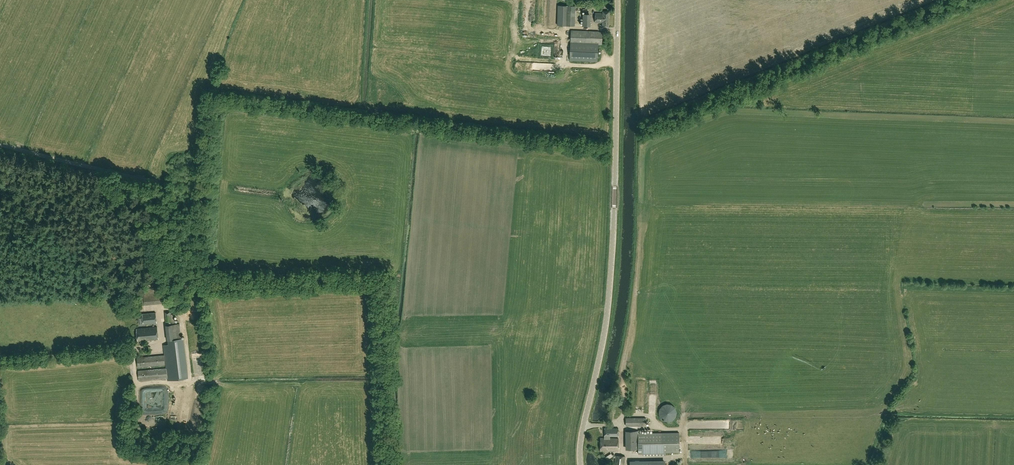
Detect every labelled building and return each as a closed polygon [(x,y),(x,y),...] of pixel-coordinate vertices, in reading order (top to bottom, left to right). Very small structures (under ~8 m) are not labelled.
[(558,5),(557,25),(566,26),(567,10),(575,11),(575,6),(567,6),(558,5)] [(609,27),(609,11),(603,11),(603,13),(595,13),(595,23),(602,23),(602,27),(609,27)] [(571,31),(570,60),(597,61),(598,44),(602,45),(602,33),(599,33),(599,32),(571,31)] [(172,309),(165,309),(166,319),(175,318),(174,313),(172,313),(172,309)] [(156,313),(142,314),(143,324),(157,323),(156,313)] [(188,378),(183,338),(182,339),(180,324),(166,325),(169,344),(163,345),(166,368),(138,371),(139,380),(168,378),(168,380),(188,378)] [(157,327),(137,329),(138,341),(158,339),(157,327)] [(164,355),(137,358),(138,367),(165,365),(164,355)] [(674,418),(675,416),(676,414),(676,411),(675,409),(674,407),(672,405),(670,404),(667,404),(665,405),(663,406),(661,407),(660,409),(659,412),(659,414),(660,416),(661,418),(663,420),(665,421),(668,421),(670,421),(672,419),(674,418)] [(600,438),(600,451),(607,451),(607,450),(618,450),(618,438),(610,438),(610,436),(618,436),(618,428),(605,428),(604,438),(600,438)] [(679,432),(639,433),(639,431),(625,431),(625,434),(628,434),(628,441),(638,441),(638,454),(643,454),(643,455),(666,455),(666,452),(679,452),(679,432)] [(614,464),(624,464),(625,456),(615,455),(614,464)]
